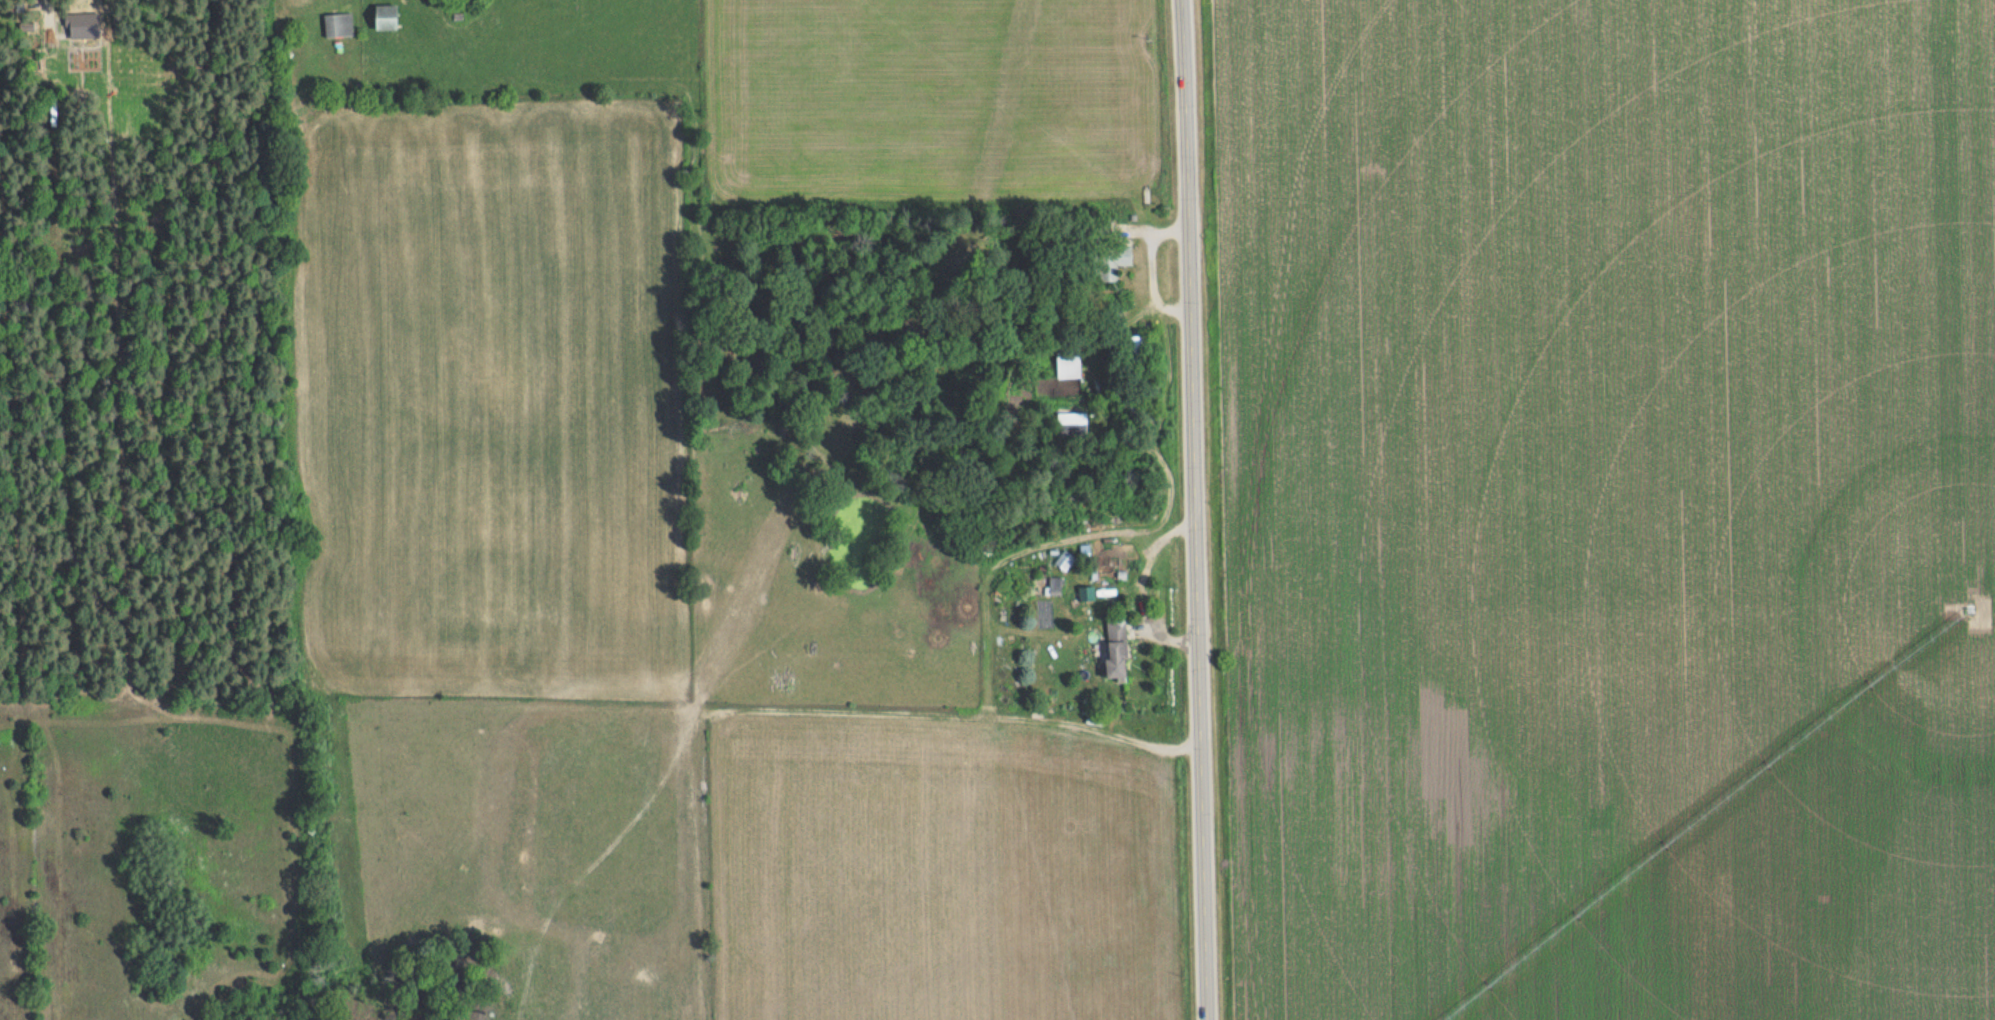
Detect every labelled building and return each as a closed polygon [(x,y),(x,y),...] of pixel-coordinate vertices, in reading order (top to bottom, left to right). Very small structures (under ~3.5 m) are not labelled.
[(398,29),(398,3),(376,3),(376,29),(398,29)] [(352,36),(352,13),(324,13),(324,36),(352,36)] [(1117,250),(1098,250),(1098,282),(1117,282),(1117,250)] [(1121,371),(1145,371),(1145,336),(1121,336),(1121,371)] [(1056,344),(1056,379),(1080,379),(1080,344),(1056,344)] [(1058,433),(1086,433),(1086,413),(1058,413),(1058,433)] [(1054,564),(1064,571),(1074,557),(1064,550),(1054,564)] [(1061,594),(1060,577),(1048,578),(1048,595),(1061,594)] [(1107,621),(1107,680),(1127,680),(1127,621),(1107,621)]
